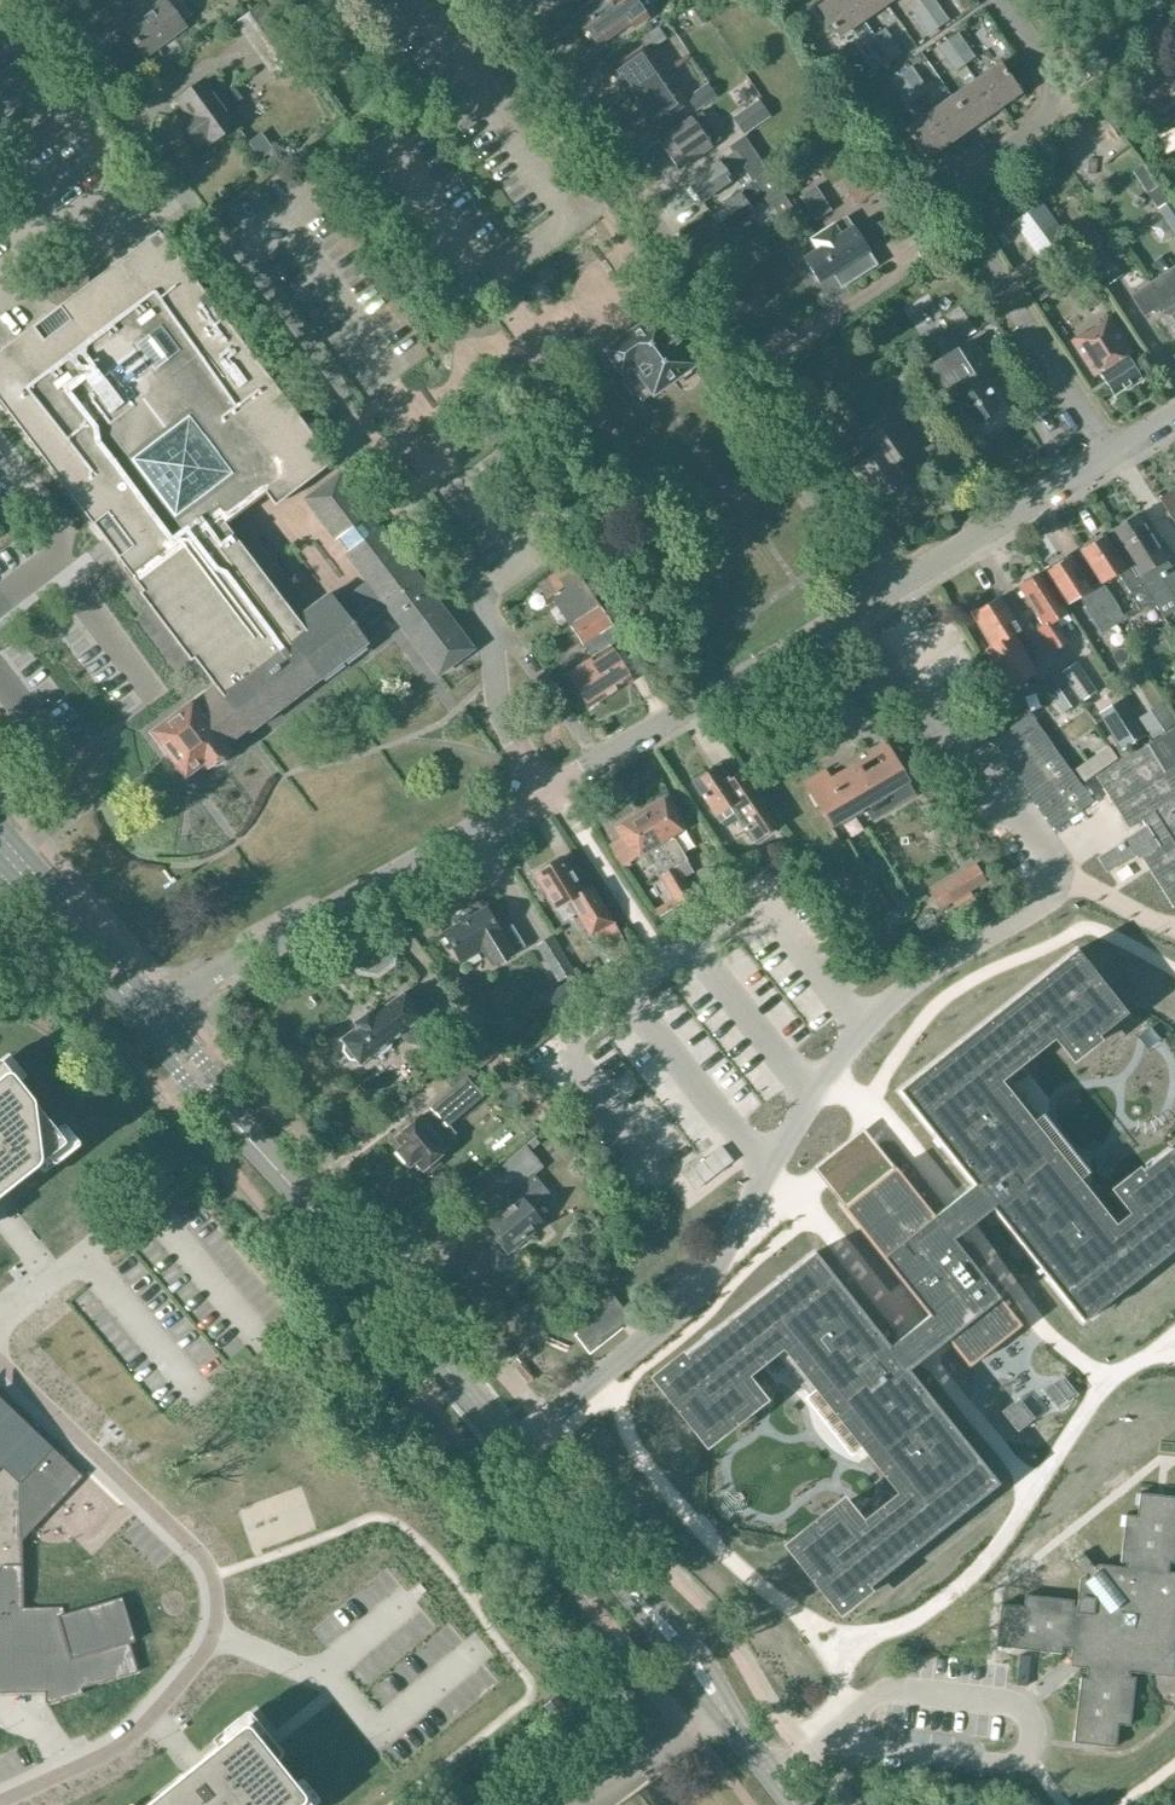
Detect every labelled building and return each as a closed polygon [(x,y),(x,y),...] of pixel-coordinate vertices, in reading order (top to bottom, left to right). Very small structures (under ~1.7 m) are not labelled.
[(165,0),(124,29),(145,57),(184,27),(181,22),(191,14),(181,0),(166,0),(165,0)] [(274,9),(287,0),(267,0),(274,9)] [(582,23),(598,46),(632,22),(635,26),(650,17),(637,0),(617,0),(615,0),(582,23)] [(864,21),(865,20),(851,0),(830,0),(819,8),(840,38),(855,28),(883,67),(893,60),(876,36),(875,37),(864,21)] [(865,20),(888,4),(885,0),(851,0),(865,20)] [(923,2),(941,26),(950,20),(935,0),(922,0),(923,2)] [(923,2),(911,10),(928,35),(941,26),(923,2)] [(266,4),(237,24),(276,78),(304,58),(266,4)] [(697,7),(689,12),(698,26),(707,21),(697,7)] [(658,27),(646,35),(653,46),(665,38),(658,27)] [(876,36),(893,60),(902,53),(885,30),(876,36)] [(967,65),(977,58),(961,35),(950,43),(967,65)] [(943,48),(959,71),(967,65),(950,43),(943,48)] [(643,48),(611,70),(631,99),(663,78),(643,48)] [(975,80),(996,110),(1020,93),(999,63),(975,80)] [(920,99),(930,93),(913,69),(903,76),(920,99)] [(894,82),(910,106),(920,99),(903,76),(894,82)] [(683,107),(663,78),(631,99),(651,129),(683,107)] [(182,122),(200,145),(208,139),(211,143),(213,142),(211,139),(236,121),(238,124),(240,123),(230,109),(244,99),(235,86),(219,97),(207,80),(179,101),(190,116),(182,122)] [(973,127),(996,110),(975,80),(952,97),(973,127)] [(695,111),(716,96),(707,84),(687,99),(695,111)] [(949,143),(973,127),(952,97),(928,113),(949,143)] [(758,100),(732,118),(744,135),(770,117),(758,100)] [(701,111),(658,140),(679,170),(711,149),(710,147),(720,139),(701,111)] [(928,113),(904,130),(925,160),(949,143),(928,113)] [(756,182),(769,173),(744,136),(730,146),(734,152),(688,183),(702,203),(732,182),(729,176),(745,165),(756,182)] [(856,203),(880,189),(883,193),(892,188),(877,163),(844,183),(856,203)] [(710,214),(724,234),(753,213),(750,209),(768,197),(782,219),(794,211),(769,173),(756,182),(710,214)] [(1174,238),(1174,204),(1171,198),(1155,210),(1174,238)] [(1042,204),(1014,224),(1044,267),(1073,246),(1042,204)] [(817,251),(804,259),(819,283),(832,275),(840,288),(877,265),(869,252),(871,250),(854,224),(851,226),(846,219),(832,227),(811,241),(817,251)] [(159,230),(0,350),(0,400),(214,684),(191,702),(152,732),(185,775),(204,761),(210,767),(213,767),(216,767),(220,765),(223,762),(226,759),(228,753),(228,749),(225,745),(247,728),(250,731),(366,643),(358,634),(389,609),(439,674),(472,649),(340,474),(306,500),(307,501),(275,525),(327,596),(296,619),(224,523),(265,492),(275,505),(333,462),(159,230)] [(1085,256),(1107,287),(1122,276),(1100,246),(1085,256)] [(1150,284),(1157,294),(1165,288),(1172,298),(1174,296),(1174,267),(1150,284)] [(1043,279),(1031,288),(1040,301),(1053,292),(1043,279)] [(1161,315),(1174,337),(1174,296),(1172,298),(1165,288),(1157,294),(1150,284),(1131,296),(1144,316),(1157,308),(1161,315)] [(638,328),(606,351),(626,378),(624,384),(632,394),(639,396),(643,402),(679,376),(685,377),(689,374),(690,368),(694,364),(640,290),(620,304),(638,328)] [(967,303),(953,311),(968,337),(982,328),(967,303)] [(1107,317),(1071,341),(1095,377),(1101,373),(1114,395),(1140,378),(1126,356),(1131,353),(1107,317)] [(965,431),(998,410),(995,406),(999,403),(981,374),(990,368),(972,339),(942,358),(931,366),(929,372),(934,380),(944,397),(955,390),(965,406),(954,413),(965,431)] [(913,448),(888,413),(853,437),(869,461),(853,470),(875,502),(889,491),(891,493),(908,481),(894,461),(913,448)] [(1160,499),(1174,523),(1174,489),(1160,499)] [(1137,578),(1152,602),(1163,618),(1174,611),(1174,566),(1174,565),(1159,575),(1154,567),(1167,559),(1138,515),(1111,531),(1140,576),(1137,578)] [(1125,570),(1104,536),(1094,543),(1091,541),(1085,544),(1084,549),(1080,551),(1102,584),(1117,574),(1140,610),(1152,602),(1137,578),(1136,578),(1128,567),(1125,570)] [(1045,572),(1066,604),(1081,595),(1093,617),(1104,635),(1116,628),(1105,610),(1113,605),(1103,587),(1091,594),(1068,556),(1057,564),(1054,562),(1049,566),(1048,570),(1045,572)] [(566,592),(555,600),(572,626),(584,644),(585,643),(595,658),(569,674),(589,707),(631,680),(610,648),(609,648),(600,634),(613,626),(601,608),(576,571),(560,583),(566,592)] [(1067,612),(1041,573),(1034,578),(1033,577),(1030,577),(1026,580),(1025,583),(1019,587),(1036,613),(1034,613),(1043,626),(1038,630),(1053,650),(1068,640),(1054,621),(1067,612)] [(1013,620),(1000,598),(973,614),(993,647),(987,651),(1010,689),(1036,673),(1023,653),(1021,654),(1010,637),(1021,630),(1015,620),(1013,620)] [(1078,664),(1064,672),(1082,701),(1096,692),(1078,664)] [(1061,675),(1045,685),(1063,712),(1078,702),(1061,675)] [(1146,737),(1123,701),(1099,716),(1122,753),(1146,737)] [(1031,716),(994,740),(1007,758),(1004,760),(1054,830),(1094,802),(1031,716)] [(1100,777),(1132,827),(1145,818),(1150,827),(1163,846),(1164,848),(1147,859),(1174,904),(1174,729),(1100,777)] [(915,795),(888,747),(829,781),(825,773),(805,784),(829,826),(862,807),(870,821),(915,795)] [(1092,763),(1076,773),(1084,785),(1100,775),(1092,763)] [(719,766),(693,781),(718,825),(734,815),(750,843),(778,827),(746,770),(730,779),(721,766),(720,767),(719,766)] [(668,796),(641,812),(675,867),(686,860),(672,837),(687,828),(668,796)] [(641,812),(615,827),(634,859),(649,850),(663,874),(659,876),(673,898),(653,910),(658,919),(662,926),(697,905),(692,898),(675,867),(641,812)] [(1163,846),(1150,827),(1131,839),(1143,858),(1163,846)] [(1102,858),(1111,873),(1138,855),(1129,841),(1102,858)] [(583,892),(563,859),(536,875),(556,908),(574,897),(580,908),(576,911),(591,936),(614,922),(593,886),(583,892)] [(943,885),(930,893),(939,909),(952,901),(954,904),(972,894),(970,891),(985,882),(976,866),(943,885)] [(492,960),(511,948),(521,941),(509,923),(500,929),(486,908),(471,918),(468,915),(460,921),(462,923),(447,934),(463,958),(482,945),(492,960)] [(389,962),(391,945),(381,933),(365,931),(352,941),(351,957),(360,969),(376,971),(389,962)] [(549,934),(534,943),(554,977),(569,968),(549,934)] [(656,1378),(707,1442),(760,1400),(740,1376),(772,1351),(808,1395),(818,1387),(904,1495),(861,1528),(842,1504),(789,1546),(840,1610),(997,1484),(907,1370),(947,1338),(969,1367),(1020,1326),(952,1240),(992,1209),(1082,1323),(1174,1249),(1174,1155),(1171,1149),(1118,1191),(1137,1215),(1114,1233),(1028,1126),(1039,1117),(1003,1073),(1054,1032),(1074,1056),(1127,1014),(1076,951),(899,1091),(974,1186),(934,1218),(895,1169),(845,1209),(930,1316),(889,1348),(814,1253),(656,1378)] [(568,983),(556,990),(564,1002),(575,995),(568,983)] [(392,1039),(403,1031),(410,1040),(423,1042),(435,1025),(421,1006),(411,1005),(409,1006),(400,994),(372,1015),(368,1010),(352,1023),(355,1027),(340,1039),(345,1046),(342,1053),(348,1060),(356,1061),(359,1065),(374,1054),(382,1055),(389,1049),(392,1039)] [(478,1032),(458,1048),(476,1071),(496,1055),(478,1032)] [(446,1125),(481,1097),(466,1079),(473,1074),(461,1061),(442,1075),(453,1090),(432,1108),(435,1113),(424,1121),(420,1117),(393,1138),(399,1146),(395,1151),(409,1166),(414,1163),(423,1172),(438,1160),(436,1157),(448,1147),(444,1143),(454,1134),(446,1125)] [(1,1191),(2,1191),(3,1191),(60,1145),(61,1145),(62,1143),(62,1142),(62,1141),(62,1140),(61,1139),(9,1073),(8,1072),(7,1072),(6,1071),(5,1071),(4,1072),(2,1072),(0,1074),(0,1191),(1,1191)] [(502,1165),(525,1194),(498,1216),(497,1215),(488,1222),(500,1236),(497,1239),(507,1250),(542,1222),(530,1208),(548,1193),(533,1174),(543,1167),(526,1146),(502,1165)] [(60,1617),(23,1616),(22,1530),(76,1472),(0,1400),(0,1694),(36,1694),(35,1704),(37,1706),(39,1707),(41,1706),(72,1696),(71,1689),(145,1664),(125,1596),(60,1617)] [(996,1646),(1062,1654),(1063,1648),(1072,1649),(1072,1652),(1084,1668),(1088,1668),(1086,1678),(1081,1677),(1073,1742),(1116,1747),(1118,1724),(1130,1726),(1136,1673),(1150,1674),(1174,1654),(1174,1576),(1172,1572),(1168,1572),(1169,1562),(1174,1563),(1174,1497),(1140,1493),(1137,1516),(1126,1515),(1120,1567),(1098,1564),(1094,1567),(1083,1553),(1072,1562),(1083,1576),(1080,1579),(1077,1601),(1025,1595),(1024,1607),(1001,1604),(996,1646)] [(554,1698),(545,1706),(554,1717),(563,1709),(554,1698)] [(300,1802),(302,1798),(301,1794),(276,1763),(283,1757),(284,1755),(283,1752),(281,1749),(279,1748),(277,1749),(275,1751),(265,1738),(266,1736),(268,1734),(267,1731),(260,1723),(256,1721),(252,1722),(208,1757),(207,1759),(208,1762),(209,1763),(189,1779),(187,1778),(185,1777),(182,1777),(148,1804),(297,1804),(300,1802)]
